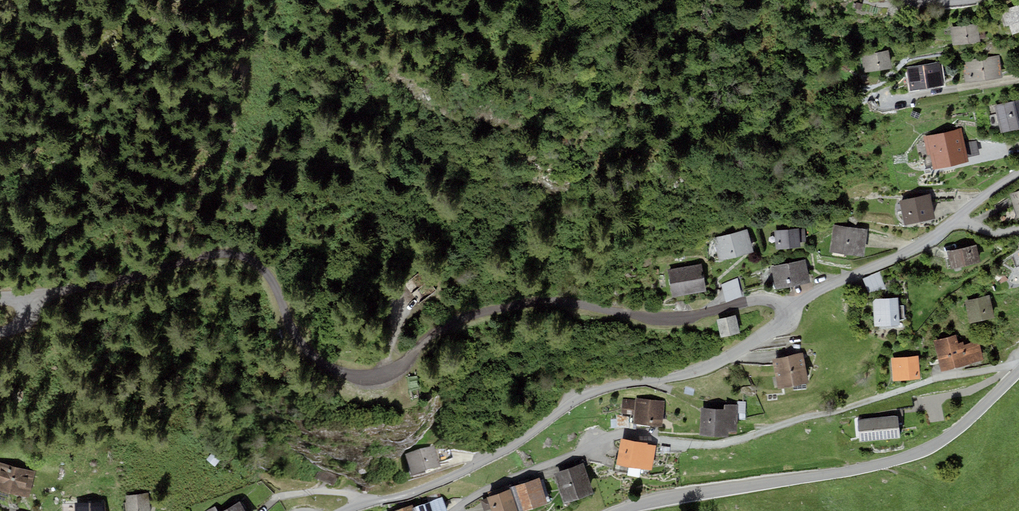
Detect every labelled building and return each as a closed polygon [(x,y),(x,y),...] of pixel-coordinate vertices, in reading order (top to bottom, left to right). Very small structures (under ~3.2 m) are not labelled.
[(1000,11),(1006,27),(1009,26),(1012,36),(1018,33),(1018,4),(1000,11)] [(979,23),(951,26),(953,44),(981,41),(980,37),(986,37),(986,31),(980,31),(979,23)] [(893,51),(862,56),(864,74),(896,69),(893,51)] [(1000,55),(962,60),(965,83),(1003,77),(1000,55)] [(941,63),(907,68),(910,90),(944,86),(941,63)] [(995,106),(1002,133),(1018,129),(1018,100),(995,106)] [(962,128),(923,137),(927,156),(930,155),(934,169),(969,161),(968,157),(965,142),(962,128)] [(976,140),(965,142),(968,157),(979,155),(976,140)] [(1009,193),(1017,218),(1018,217),(1018,190),(1009,193)] [(930,194),(899,201),(904,225),(935,219),(930,194)] [(868,230),(833,225),(830,252),(864,256),(868,230)] [(799,228),(774,231),(776,250),(801,247),(801,242),(806,242),(805,229),(799,229),(799,228)] [(748,229),(713,238),(719,261),(754,252),(748,229)] [(977,245),(947,251),(951,270),(981,264),(977,245)] [(806,259),(771,267),(777,290),(811,282),(806,259)] [(702,264),(667,269),(672,297),(706,291),(702,264)] [(887,289),(879,272),(863,278),(868,293),(887,289)] [(738,278),(721,284),(726,302),(742,296),(738,278)] [(990,295),(965,301),(970,323),(995,317),(990,295)] [(899,297),(873,299),(875,327),(901,325),(900,320),(905,320),(904,305),(899,306),(899,297)] [(736,315),(716,320),(720,338),(740,333),(736,315)] [(956,335),(934,340),(942,371),(984,360),(979,341),(964,345),(964,342),(958,343),(956,335)] [(803,353),(772,359),(779,390),(810,383),(803,353)] [(919,356),(891,358),(894,382),(921,379),(919,356)] [(421,385),(408,387),(411,402),(424,400),(421,385)] [(665,401),(636,398),(636,400),(622,399),(621,414),(634,415),(633,424),(662,426),(665,401)] [(723,408),(701,407),(700,434),(728,436),(728,431),(736,431),(737,412),(745,413),(746,402),(726,401),(726,404),(724,404),(723,408)] [(898,415),(857,420),(859,442),(900,438),(898,415)] [(633,418),(616,418),(616,428),(632,429),(633,418)] [(657,445),(621,438),(616,464),(614,463),(612,471),(639,476),(641,468),(652,470),(657,445)] [(218,445),(206,459),(215,467),(227,452),(218,445)] [(435,447),(405,456),(411,479),(441,471),(439,463),(453,460),(450,448),(435,448),(435,447)] [(575,465),(553,473),(564,504),(594,494),(585,467),(590,465),(587,456),(574,461),(575,465)] [(0,462),(0,490),(29,497),(35,470),(0,462)] [(319,470),(315,479),(334,488),(338,479),(319,470)] [(515,486),(524,510),(529,510),(549,504),(540,478),(515,486)] [(481,498),(485,510),(491,509),(492,510),(524,510),(515,486),(481,498)] [(125,496),(127,510),(151,510),(149,493),(125,496)] [(415,507),(416,510),(448,510),(442,496),(415,507)] [(240,501),(222,510),(246,510),(240,501)]
